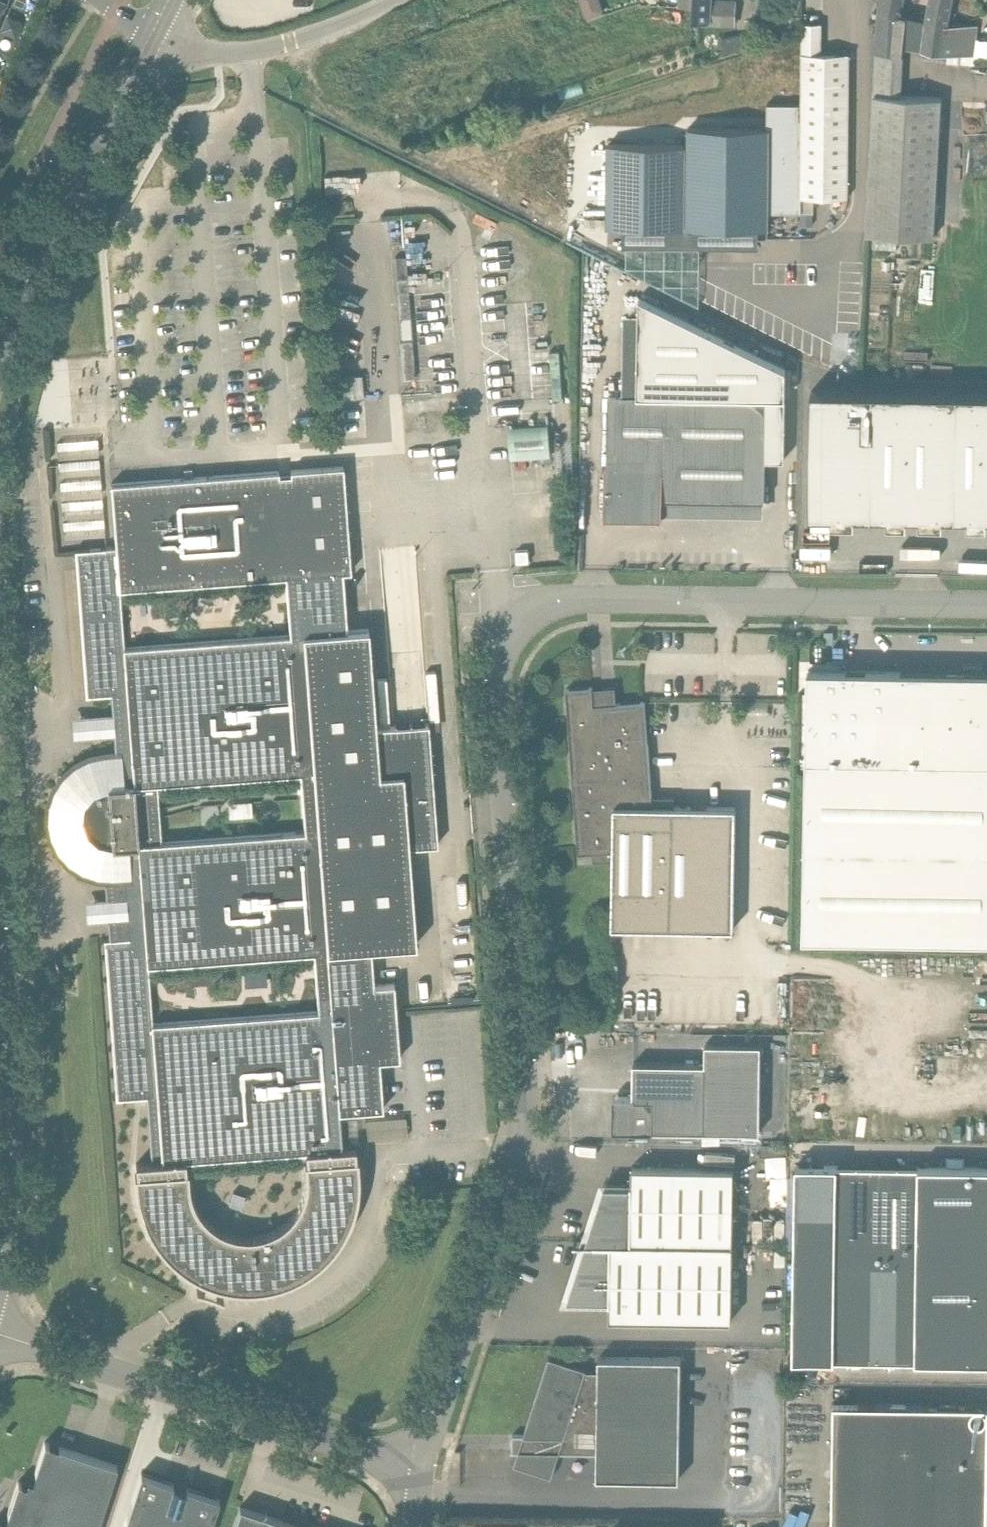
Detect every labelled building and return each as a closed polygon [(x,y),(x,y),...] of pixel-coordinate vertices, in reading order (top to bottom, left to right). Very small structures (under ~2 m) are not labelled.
[(605,12),(602,0),(583,0),(588,16),(605,12)] [(693,6),(693,19),(709,20),(709,23),(735,25),(737,0),(694,0),(693,6)] [(903,90),(905,46),(921,48),(925,20),(899,14),(902,0),(882,0),(877,29),(867,232),(937,236),(945,94),(903,90)] [(972,54),(977,26),(947,25),(951,0),(930,0),(926,20),(925,20),(921,48),(972,54)] [(802,198),(848,199),(850,54),(822,54),(822,24),(802,24),(801,104),(769,103),(768,129),(688,128),(688,229),(767,229),(768,212),(802,212),(802,198)] [(963,131),(962,100),(946,101),(947,122),(951,122),(951,131),(963,131)] [(942,150),(941,220),(962,220),(964,138),(955,137),(955,150),(942,150)] [(406,258),(396,258),(397,279),(408,278),(406,258)] [(548,307),(529,307),(531,351),(545,351),(545,362),(550,361),(548,307)] [(410,318),(400,319),(402,340),(412,339),(410,318)] [(986,518),(986,393),(811,392),(810,516),(986,518)] [(663,518),(663,515),(664,499),(765,501),(766,397),(608,395),(607,466),(605,466),(604,517),(663,518)] [(511,460),(550,457),(548,426),(508,429),(511,460)] [(115,548),(75,551),(86,697),(111,695),(112,715),(92,717),(94,737),(114,735),(115,755),(105,756),(89,759),(75,766),(63,777),(54,791),(49,806),(48,822),(51,838),(59,852),(69,864),(83,873),(98,878),(114,879),(124,879),(126,898),(106,900),(107,920),(127,919),(129,938),(104,940),(116,1100),(146,1098),(151,1164),(136,1165),(137,1175),(135,1176),(136,1188),(138,1202),(142,1216),(147,1230),(155,1242),(164,1254),(174,1264),(186,1273),(199,1280),(212,1285),(227,1289),(241,1291),(256,1291),(270,1289),(284,1285),(298,1279),(310,1272),(322,1263),(332,1252),(341,1241),(348,1228),(353,1214),(357,1200),(359,1186),(359,1171),(358,1159),(356,1159),(355,1148),(342,1149),(340,1113),(383,1110),(379,1061),(400,1059),(394,984),(374,986),(371,949),(416,946),(409,847),(437,845),(428,724),(376,728),(368,630),(347,632),(342,573),(351,572),(343,467),(111,485),(115,548)] [(808,671),(803,939),(986,942),(986,674),(808,671)] [(652,797),(645,702),(616,704),(615,687),(592,689),(592,688),(566,690),(578,854),(603,852),(604,861),(612,860),(612,929),(736,928),(736,807),(652,806),(652,797)] [(760,1133),(761,1045),(705,1045),(705,1065),(633,1064),(633,1098),(613,1097),(613,1131),(653,1132),(653,1131),(760,1133)] [(787,1155),(768,1156),(769,1174),(788,1173),(787,1155)] [(794,1268),(793,1360),(841,1360),(885,1361),(927,1362),(986,1363),(986,1169),(931,1168),(888,1167),(844,1167),(796,1166),(794,1268)] [(731,1321),(732,1245),(733,1169),(631,1168),(631,1186),(604,1186),(585,1243),(567,1300),(609,1301),(609,1319),(731,1321)] [(597,1478),(679,1480),(683,1359),(599,1357),(599,1372),(586,1371),(587,1369),(548,1357),(523,1436),(512,1436),(512,1453),(517,1453),(514,1465),(552,1478),(559,1454),(597,1454),(597,1478)] [(838,1409),(837,1526),(986,1526),(986,1411),(838,1409)] [(117,1466),(45,1443),(32,1482),(28,1481),(26,1485),(18,1483),(5,1524),(0,1523),(0,1524),(0,1526),(97,1526),(117,1466)] [(124,1526),(211,1526),(220,1500),(187,1489),(186,1491),(173,1486),(174,1485),(141,1474),(124,1526)] [(240,1508),(234,1526),(299,1526),(240,1508)]
